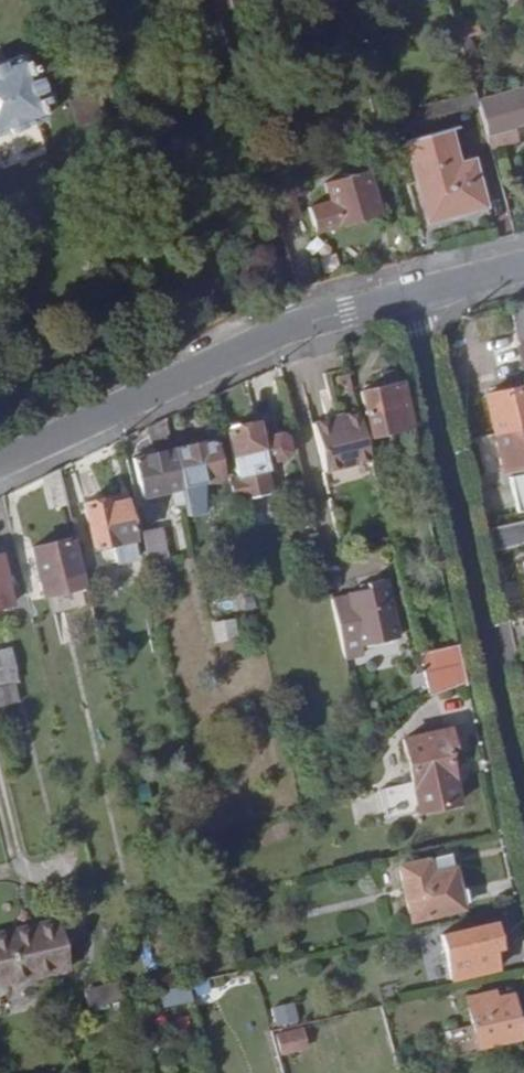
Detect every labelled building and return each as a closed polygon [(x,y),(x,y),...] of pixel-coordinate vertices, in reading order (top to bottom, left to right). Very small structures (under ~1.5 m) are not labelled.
[(43,119),(38,105),(43,103),(33,75),(28,77),(21,57),(0,64),(0,134),(43,119)] [(513,130),(523,127),(523,89),(476,103),(478,108),(486,138),(513,130)] [(486,138),(490,151),(517,144),(513,130),(486,138)] [(442,131),(405,141),(427,224),(481,209),(469,166),(452,171),(442,131)] [(310,208),(316,230),(335,224),(337,226),(380,214),(367,172),(325,184),(330,201),(310,208)] [(508,305),(523,360),(523,359),(523,301),(508,305)] [(379,375),(382,386),(397,383),(394,370),(379,375)] [(370,435),(407,426),(397,383),(382,386),(359,391),(370,435)] [(523,427),(523,387),(484,396),(493,434),(523,427)] [(325,472),(371,461),(360,413),(314,425),(325,472)] [(166,419),(147,428),(151,453),(131,458),(141,496),(181,487),(173,450),(166,419)] [(255,424),(225,432),(232,459),(236,476),(228,478),(231,494),(234,502),(272,493),(270,485),(265,462),(290,456),(285,433),(259,439),(255,424)] [(493,434),(502,472),(523,467),(523,427),(493,434)] [(173,450),(181,487),(220,478),(213,440),(173,450)] [(59,470),(41,478),(48,510),(67,505),(59,470)] [(121,495),(103,499),(105,505),(122,501),(121,495)] [(103,499),(81,503),(91,547),(129,539),(122,501),(105,505),(103,499)] [(487,530),(492,553),(523,546),(523,522),(487,530)] [(162,527),(140,528),(142,565),(164,563),(162,527)] [(80,587),(69,538),(32,547),(43,596),(80,587)] [(0,556),(0,605),(12,603),(0,556)] [(331,598),(345,657),(364,652),(362,644),(398,635),(384,577),(366,582),(366,586),(347,590),(347,594),(331,598)] [(397,594),(402,592),(399,578),(394,579),(397,594)] [(422,673),(461,664),(457,646),(418,655),(422,673)] [(17,693),(22,691),(11,647),(0,650),(0,697),(17,693)] [(428,698),(466,684),(461,664),(422,673),(428,698)] [(0,697),(0,731),(24,725),(17,693),(0,697)] [(402,739),(418,812),(457,804),(446,755),(453,753),(448,729),(402,739)] [(401,783),(379,787),(384,812),(406,808),(401,783)] [(397,866),(409,920),(460,909),(452,870),(427,875),(424,861),(397,866)] [(41,921),(53,969),(67,966),(55,918),(41,921)] [(53,969),(41,921),(0,931),(0,982),(53,969)] [(492,924),(440,936),(450,981),(495,970),(494,960),(499,958),(492,924)] [(86,1009),(123,999),(120,985),(83,994),(86,1009)] [(186,987),(160,994),(164,1008),(190,1001),(186,987)] [(465,1000),(475,1046),(517,1037),(508,997),(484,1003),(483,995),(465,1000)] [(274,1026),(297,1020),(291,999),(268,1006),(274,1026)] [(311,1034),(287,1039),(292,1059),(316,1052),(311,1034)]
